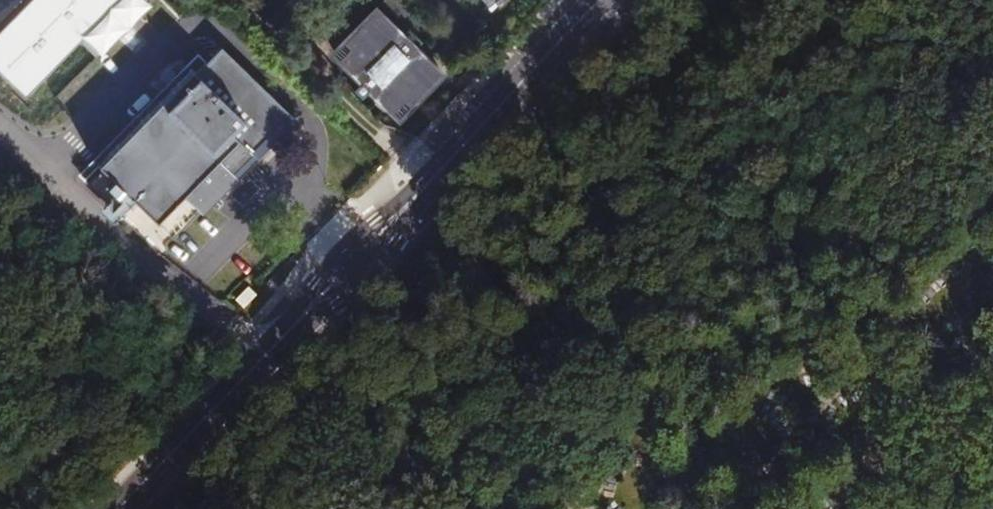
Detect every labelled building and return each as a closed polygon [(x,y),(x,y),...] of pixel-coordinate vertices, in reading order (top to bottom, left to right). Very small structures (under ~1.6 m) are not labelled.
[(0,32),(0,71),(25,96),(99,21),(119,0),(31,0),(0,32)] [(144,0),(119,0),(99,21),(115,37),(148,4),(144,0)] [(401,37),(373,11),(359,27),(362,31),(349,45),(353,49),(339,64),(360,85),(353,93),(361,101),(369,93),(391,114),(405,100),(408,103),(422,89),(426,93),(442,77),(415,51),(421,44),(408,31),(401,37)] [(242,68),(221,47),(195,74),(217,94),(242,68)] [(478,75),(471,67),(460,78),(467,85),(478,75)] [(242,68),(217,94),(195,74),(190,69),(98,165),(103,170),(87,186),(157,254),(203,207),(291,116),(242,68)] [(247,286),(235,299),(244,308),(256,295),(247,286)]
